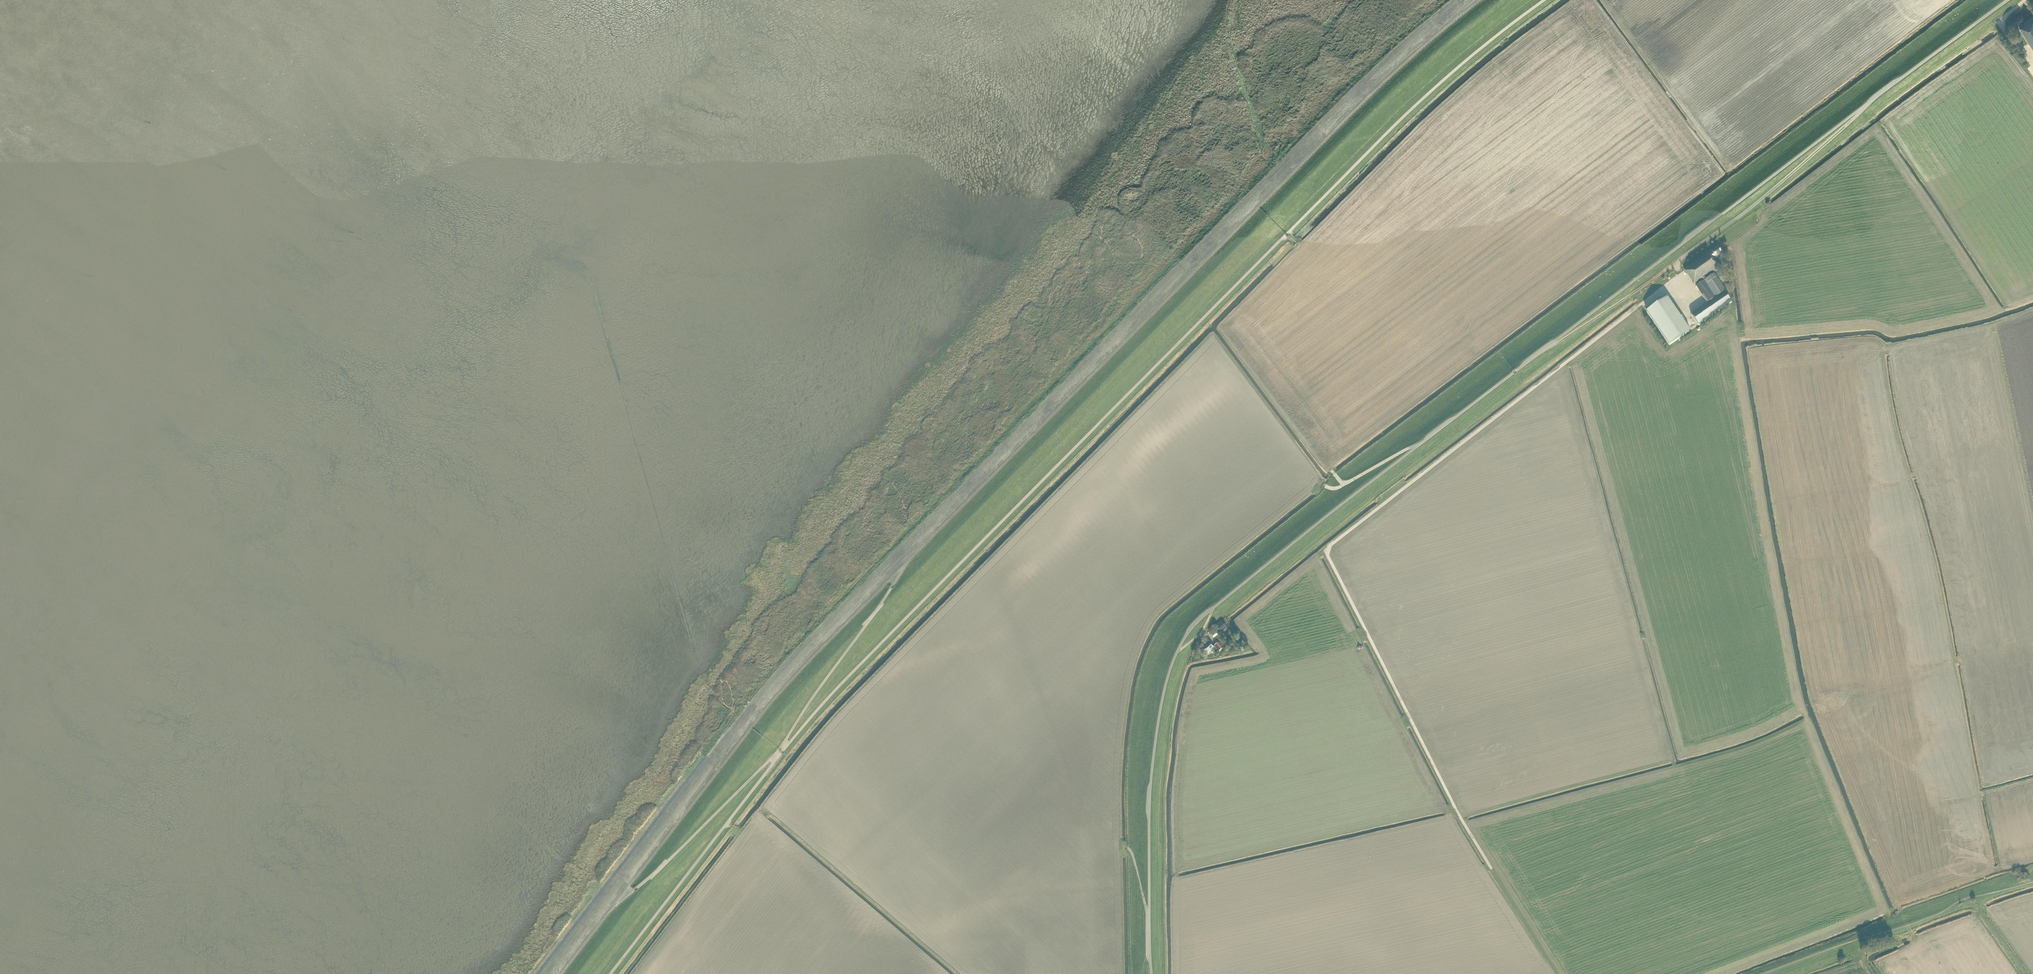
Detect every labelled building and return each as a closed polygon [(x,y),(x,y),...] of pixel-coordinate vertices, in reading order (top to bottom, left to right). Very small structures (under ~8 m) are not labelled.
[(2019,27),(2032,50),(2032,18),(2019,27)] [(1716,259),(1722,255),(1717,249),(1706,256),(1684,271),(1695,286),(1703,281),(1704,282),(1696,287),(1707,304),(1691,315),(1698,325),(1732,303),(1724,293),(1726,292),(1714,275),(1707,279),(1707,278),(1722,268),(1716,259)] [(1690,331),(1667,298),(1647,312),(1669,345),(1690,331)] [(1222,623),(1217,628),(1222,633),(1227,628),(1222,623)] [(1208,646),(1203,650),(1207,654),(1212,650),(1216,653),(1219,651),(1220,651),(1223,648),(1219,643),(1214,647),(1208,641),(1205,643),(1208,646)]
